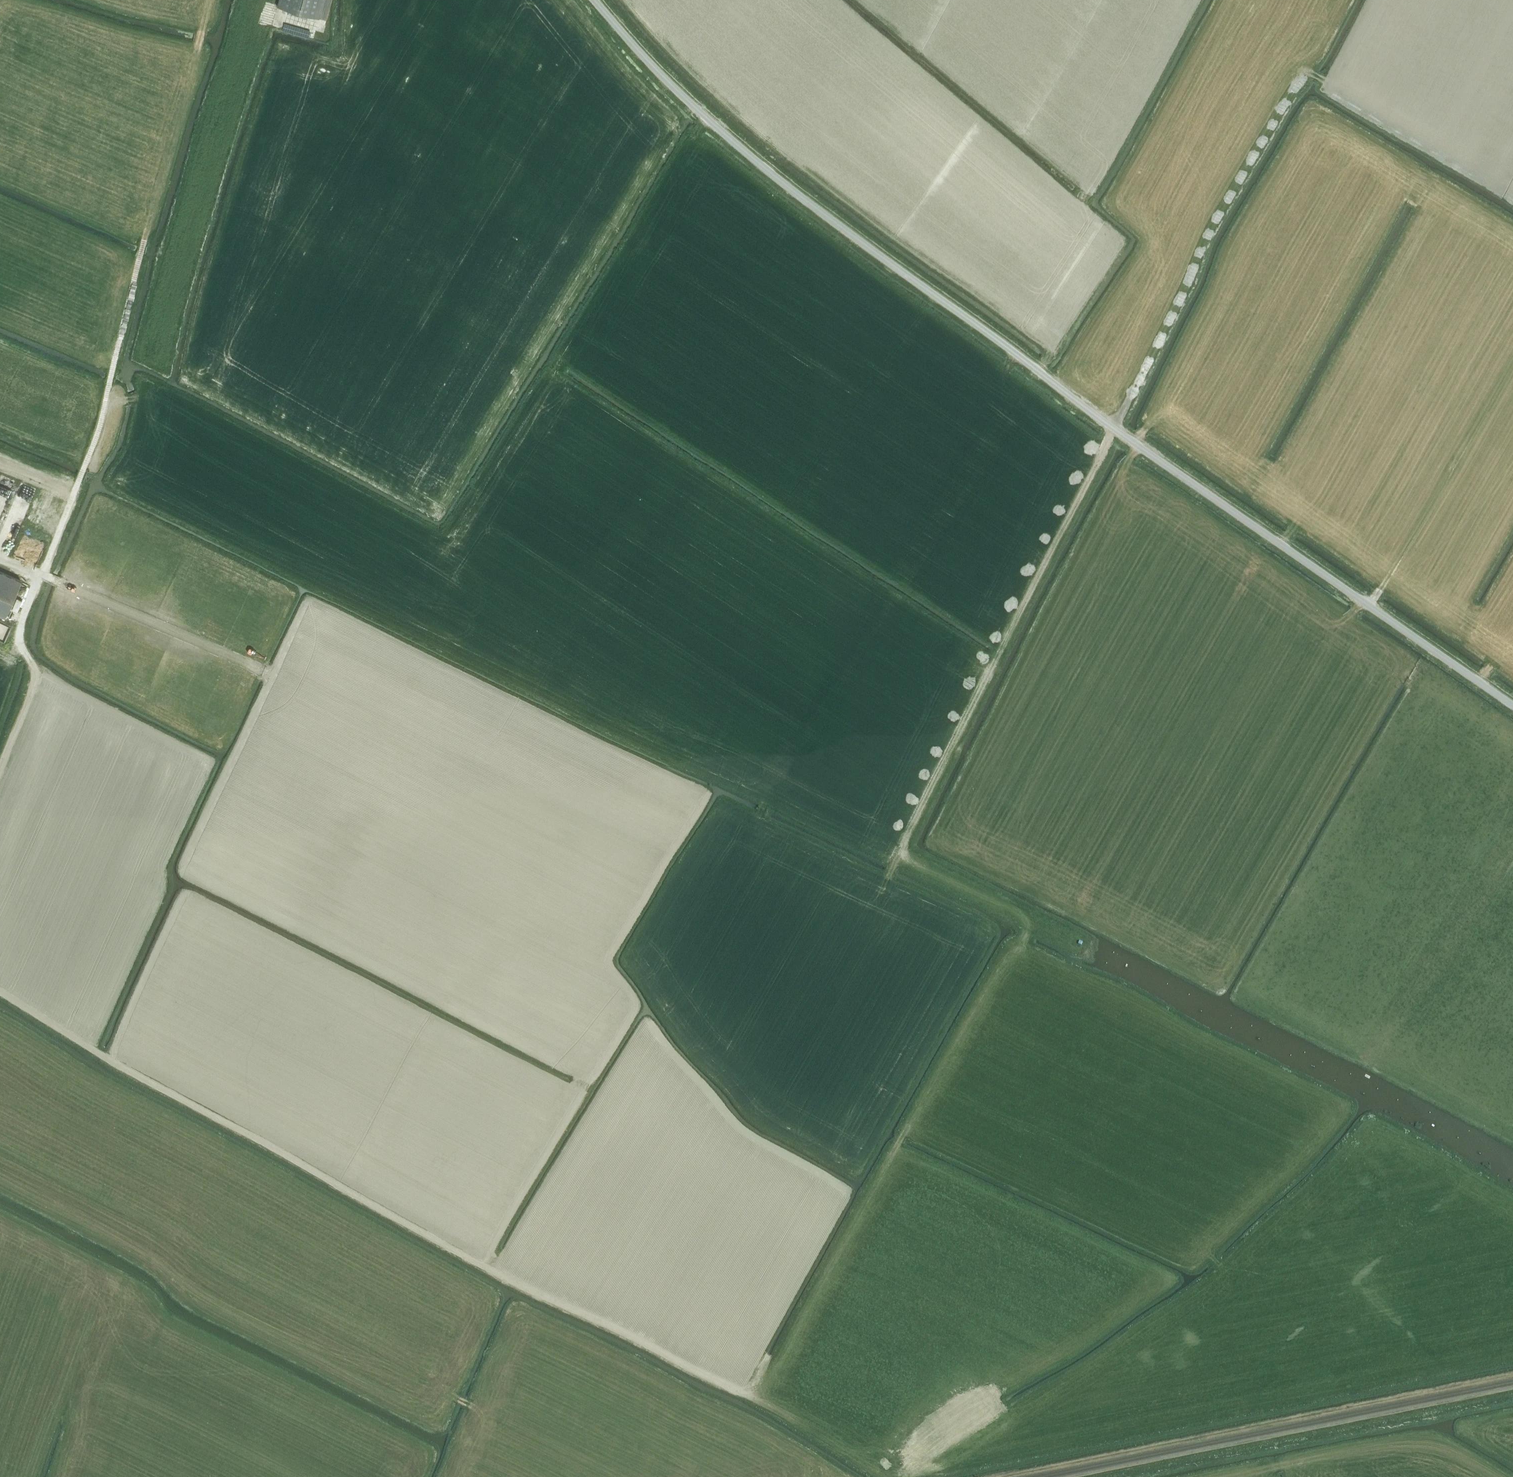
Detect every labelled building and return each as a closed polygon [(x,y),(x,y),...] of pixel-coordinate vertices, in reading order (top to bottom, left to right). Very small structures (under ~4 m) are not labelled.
[(325,0),(279,0),(278,6),(319,18),(325,0)] [(21,580),(0,571),(0,615),(5,617),(21,580)] [(22,599),(17,597),(12,609),(17,611),(22,599)]
